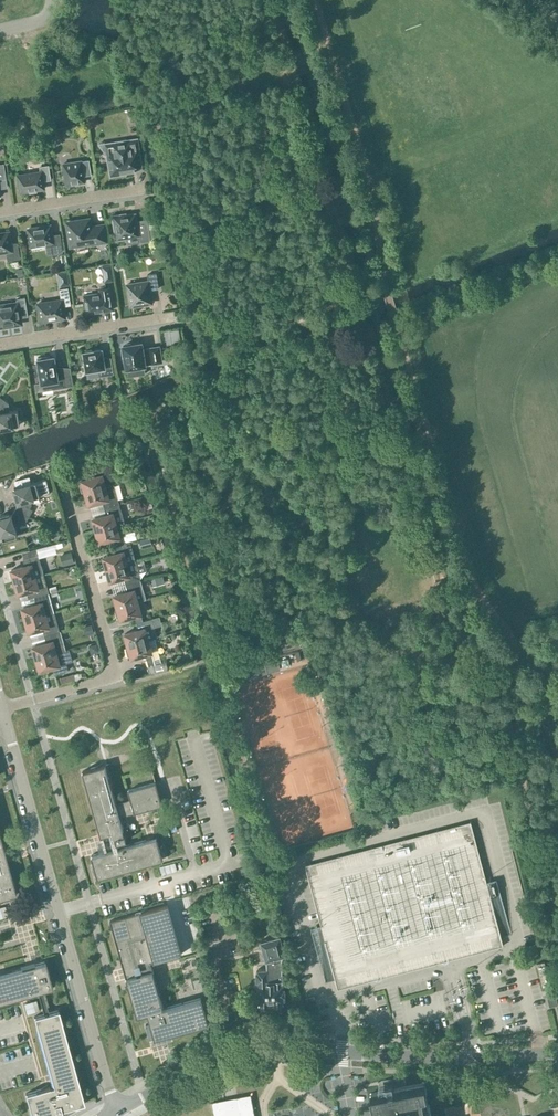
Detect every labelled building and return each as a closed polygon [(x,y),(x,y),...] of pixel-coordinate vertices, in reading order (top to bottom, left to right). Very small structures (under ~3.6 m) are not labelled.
[(99,143),(105,150),(108,154),(111,175),(126,172),(127,175),(133,174),(131,162),(140,161),(137,139),(127,141),(126,139),(99,143)] [(83,176),(91,174),(89,159),(81,161),(63,163),(67,185),(84,182),(83,176)] [(49,165),(40,166),(41,171),(18,175),(21,192),(44,188),(43,181),(51,179),(49,165)] [(124,237),(138,235),(139,242),(150,240),(147,220),(137,221),(136,213),(121,215),(120,214),(112,215),(113,223),(115,223),(116,232),(115,232),(116,240),(124,239),(124,237)] [(89,219),(67,222),(71,245),(92,242),(93,245),(106,243),(104,225),(90,227),(89,219)] [(59,235),(52,236),(50,225),(28,229),(31,246),(46,243),(48,253),(62,251),(59,235)] [(9,232),(0,233),(0,252),(7,251),(8,260),(20,258),(18,243),(11,244),(9,232)] [(102,265),(104,282),(114,281),(112,264),(102,265)] [(127,284),(130,306),(143,304),(143,305),(151,304),(150,303),(152,302),(150,289),(159,288),(156,273),(147,274),(149,281),(127,284)] [(38,303),(41,321),(65,317),(63,306),(71,305),(68,287),(59,289),(61,300),(38,303)] [(87,313),(113,309),(110,287),(100,289),(100,293),(84,295),(87,313)] [(4,325),(4,327),(15,325),(15,323),(21,322),(20,317),(28,316),(25,297),(16,298),(17,302),(0,304),(1,306),(0,306),(0,325),(4,325)] [(179,329),(171,330),(172,342),(181,341),(179,329)] [(125,345),(123,346),(124,348),(121,349),(123,357),(125,357),(127,368),(146,365),(145,364),(162,361),(159,346),(143,349),(142,343),(132,344),(130,343),(127,343),(125,345)] [(84,352),(86,370),(88,370),(88,371),(89,372),(95,371),(96,370),(96,369),(99,368),(100,375),(113,373),(110,357),(104,358),(102,349),(93,350),(91,349),(86,350),(85,352),(84,352)] [(39,364),(42,383),(51,381),(52,388),(67,386),(64,370),(57,371),(54,357),(47,357),(47,356),(37,357),(37,364),(39,364)] [(20,424),(18,410),(10,411),(8,402),(0,396),(0,427),(20,424)] [(80,483),(82,491),(85,491),(85,492),(106,486),(102,474),(111,472),(109,465),(94,469),(96,476),(82,480),(83,482),(80,483)] [(15,489),(13,490),(16,500),(18,500),(19,503),(16,508),(29,516),(33,510),(30,508),(32,505),(30,498),(50,493),(46,479),(31,483),(29,477),(15,481),(17,487),(15,487),(15,486),(14,486),(15,489)] [(102,500),(104,507),(116,504),(120,503),(124,502),(122,497),(119,498),(114,484),(106,486),(85,492),(89,504),(102,500)] [(93,518),(96,530),(115,525),(125,522),(120,503),(116,504),(104,507),(106,514),(93,518)] [(9,513),(0,516),(0,528),(3,540),(17,536),(14,526),(21,524),(23,521),(26,522),(29,516),(16,508),(13,514),(10,515),(9,513)] [(117,532),(115,525),(96,530),(100,542),(113,538),(115,545),(120,544),(125,543),(122,531),(117,532)] [(135,530),(124,533),(126,541),(137,538),(135,530)] [(150,537),(139,540),(141,548),(152,545),(150,537)] [(120,544),(115,545),(117,553),(104,557),(107,568),(126,563),(135,561),(129,542),(125,543),(120,544)] [(63,566),(75,563),(72,552),(60,555),(63,566)] [(44,573),(41,565),(38,554),(23,558),(25,565),(12,569),(15,581),(44,573)] [(126,563),(107,568),(110,581),(124,577),(126,584),(132,582),(140,580),(135,561),(126,563)] [(32,590),(34,597),(49,592),(44,573),(15,581),(18,593),(32,590)] [(158,577),(152,578),(154,586),(160,584),(158,577)] [(126,584),(128,591),(114,595),(118,607),(137,601),(146,599),(140,580),(132,582),(126,584)] [(22,608),(26,620),(46,614),(54,612),(49,592),(34,597),(36,604),(22,608)] [(135,615),(137,622),(143,620),(137,601),(118,607),(118,608),(115,609),(117,617),(120,616),(121,619),(135,615)] [(43,628),(45,635),(51,633),(56,632),(60,631),(54,612),(46,614),(26,620),(29,632),(43,628)] [(125,633),(128,645),(148,639),(157,637),(153,625),(151,618),(143,620),(137,622),(139,629),(125,633)] [(33,646),(36,658),(56,652),(66,650),(61,631),(60,631),(56,632),(51,633),(45,635),(47,642),(33,646)] [(306,636),(298,638),(302,649),(309,646),(306,636)] [(155,664),(148,639),(128,645),(129,646),(126,647),(128,656),(131,655),(132,657),(145,653),(149,665),(153,664),(155,670),(151,672),(168,667),(166,660),(155,664)] [(56,652),(36,658),(40,670),(53,666),(55,673),(68,670),(67,663),(72,661),(69,649),(66,650),(56,652)] [(98,877),(98,878),(163,859),(157,837),(157,836),(128,844),(120,817),(162,805),(156,782),(128,790),(130,799),(116,803),(105,765),(83,771),(82,771),(106,850),(91,855),(92,855),(91,855),(98,877)] [(470,821),(305,865),(337,989),(380,977),(446,960),(503,945),(488,888),(470,821)] [(16,895),(0,837),(0,899),(16,895)] [(175,862),(159,867),(161,874),(161,875),(177,870),(175,862)] [(148,1014),(150,1023),(146,1024),(149,1034),(153,1033),(155,1039),(169,1035),(170,1035),(209,1024),(209,1023),(202,998),(201,997),(163,1008),(151,962),(182,953),(168,904),(110,921),(137,1017),(138,1017),(148,1014)] [(257,980),(258,980),(259,1004),(261,1004),(261,1007),(282,1006),(282,1003),(284,1003),(282,955),(285,954),(280,935),(261,940),(266,959),(267,959),(267,968),(258,968),(258,971),(257,971),(257,980)] [(214,940),(205,942),(207,949),(216,946),(214,940)] [(53,988),(53,987),(46,962),(45,962),(45,961),(0,974),(0,1003),(38,992),(44,1014),(34,1016),(34,1017),(53,1086),(26,1094),(32,1115),(61,1115),(63,1115),(62,1110),(84,1104),(84,1103),(85,1103),(59,1010),(58,1010),(48,1012),(43,991),(53,988)] [(544,961),(537,963),(543,986),(545,985),(549,984),(550,984),(544,961)] [(203,978),(194,981),(196,989),(205,986),(203,978)] [(555,992),(547,994),(550,1006),(557,1004),(557,1003),(555,992)] [(425,1082),(407,1086),(370,1093),(375,1115),(431,1115),(425,1082)] [(485,1090),(473,1093),(475,1099),(486,1097),(485,1090)] [(212,1102),(214,1115),(255,1115),(251,1095),(232,1098),(229,1099),(226,1099),(212,1102)]
